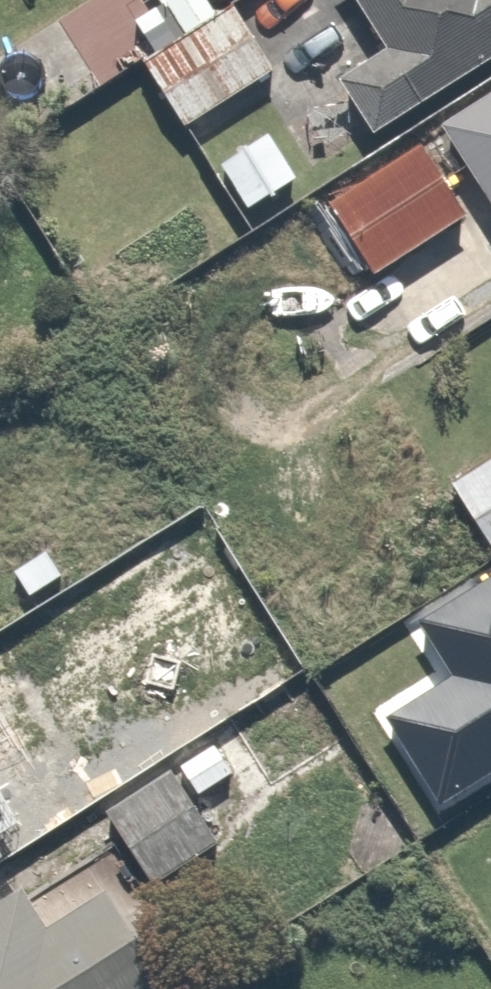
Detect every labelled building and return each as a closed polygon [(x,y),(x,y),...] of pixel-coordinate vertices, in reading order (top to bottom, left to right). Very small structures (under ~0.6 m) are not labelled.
[(178,121),(276,62),(239,0),(221,0),(210,7),(206,0),(159,0),(180,35),(141,59),(178,121)] [(377,47),(322,83),(359,139),(490,52),(490,0),(346,0),(377,47)] [(490,228),(490,81),(424,123),(490,228)] [(277,126),(218,159),(243,202),(302,169),(277,126)] [(321,193),(366,273),(464,218),(419,137),(321,193)] [(431,476),(480,553),(490,546),(490,438),(431,476)] [(17,599),(60,566),(37,537),(0,565),(0,577),(17,599)] [(159,769),(94,814),(145,888),(210,844),(159,769)] [(90,893),(34,926),(11,885),(0,891),(0,988),(146,988),(90,893)]
